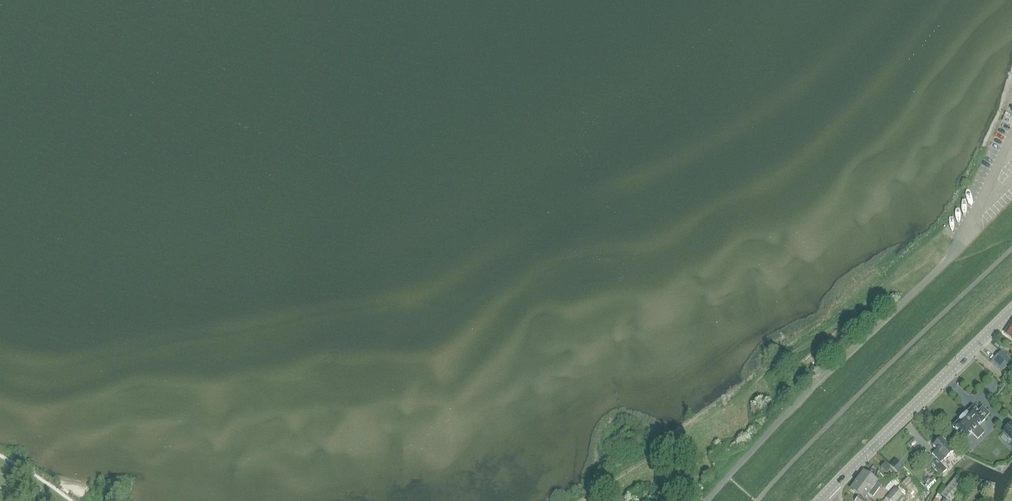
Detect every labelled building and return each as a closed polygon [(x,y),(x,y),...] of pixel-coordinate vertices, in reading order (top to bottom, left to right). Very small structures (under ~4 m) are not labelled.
[(985,205),(991,213),(1000,206),(994,198),(985,205)] [(1011,361),(1001,351),(991,361),(1001,371),(1011,361)] [(972,407),(952,427),(965,440),(985,420),(984,419),(989,414),(982,407),(977,412),(978,411),(975,408),(974,409),(972,407)] [(1003,431),(1011,441),(1011,423),(1003,431)] [(940,463),(953,451),(941,438),(933,445),(937,450),(932,454),(937,460),(931,465),(940,476),(946,470),(940,463)] [(887,474),(890,470),(884,464),(881,468),(887,474)] [(850,490),(859,496),(856,500),(866,500),(863,499),(866,495),(872,487),(877,481),(863,472),(850,490)] [(966,485),(956,477),(940,496),(943,499),(942,500),(941,500),(952,500),(966,485)] [(898,485),(905,490),(908,484),(901,480),(898,485)] [(902,494),(894,488),(885,499),(887,500),(897,500),(902,494)]
